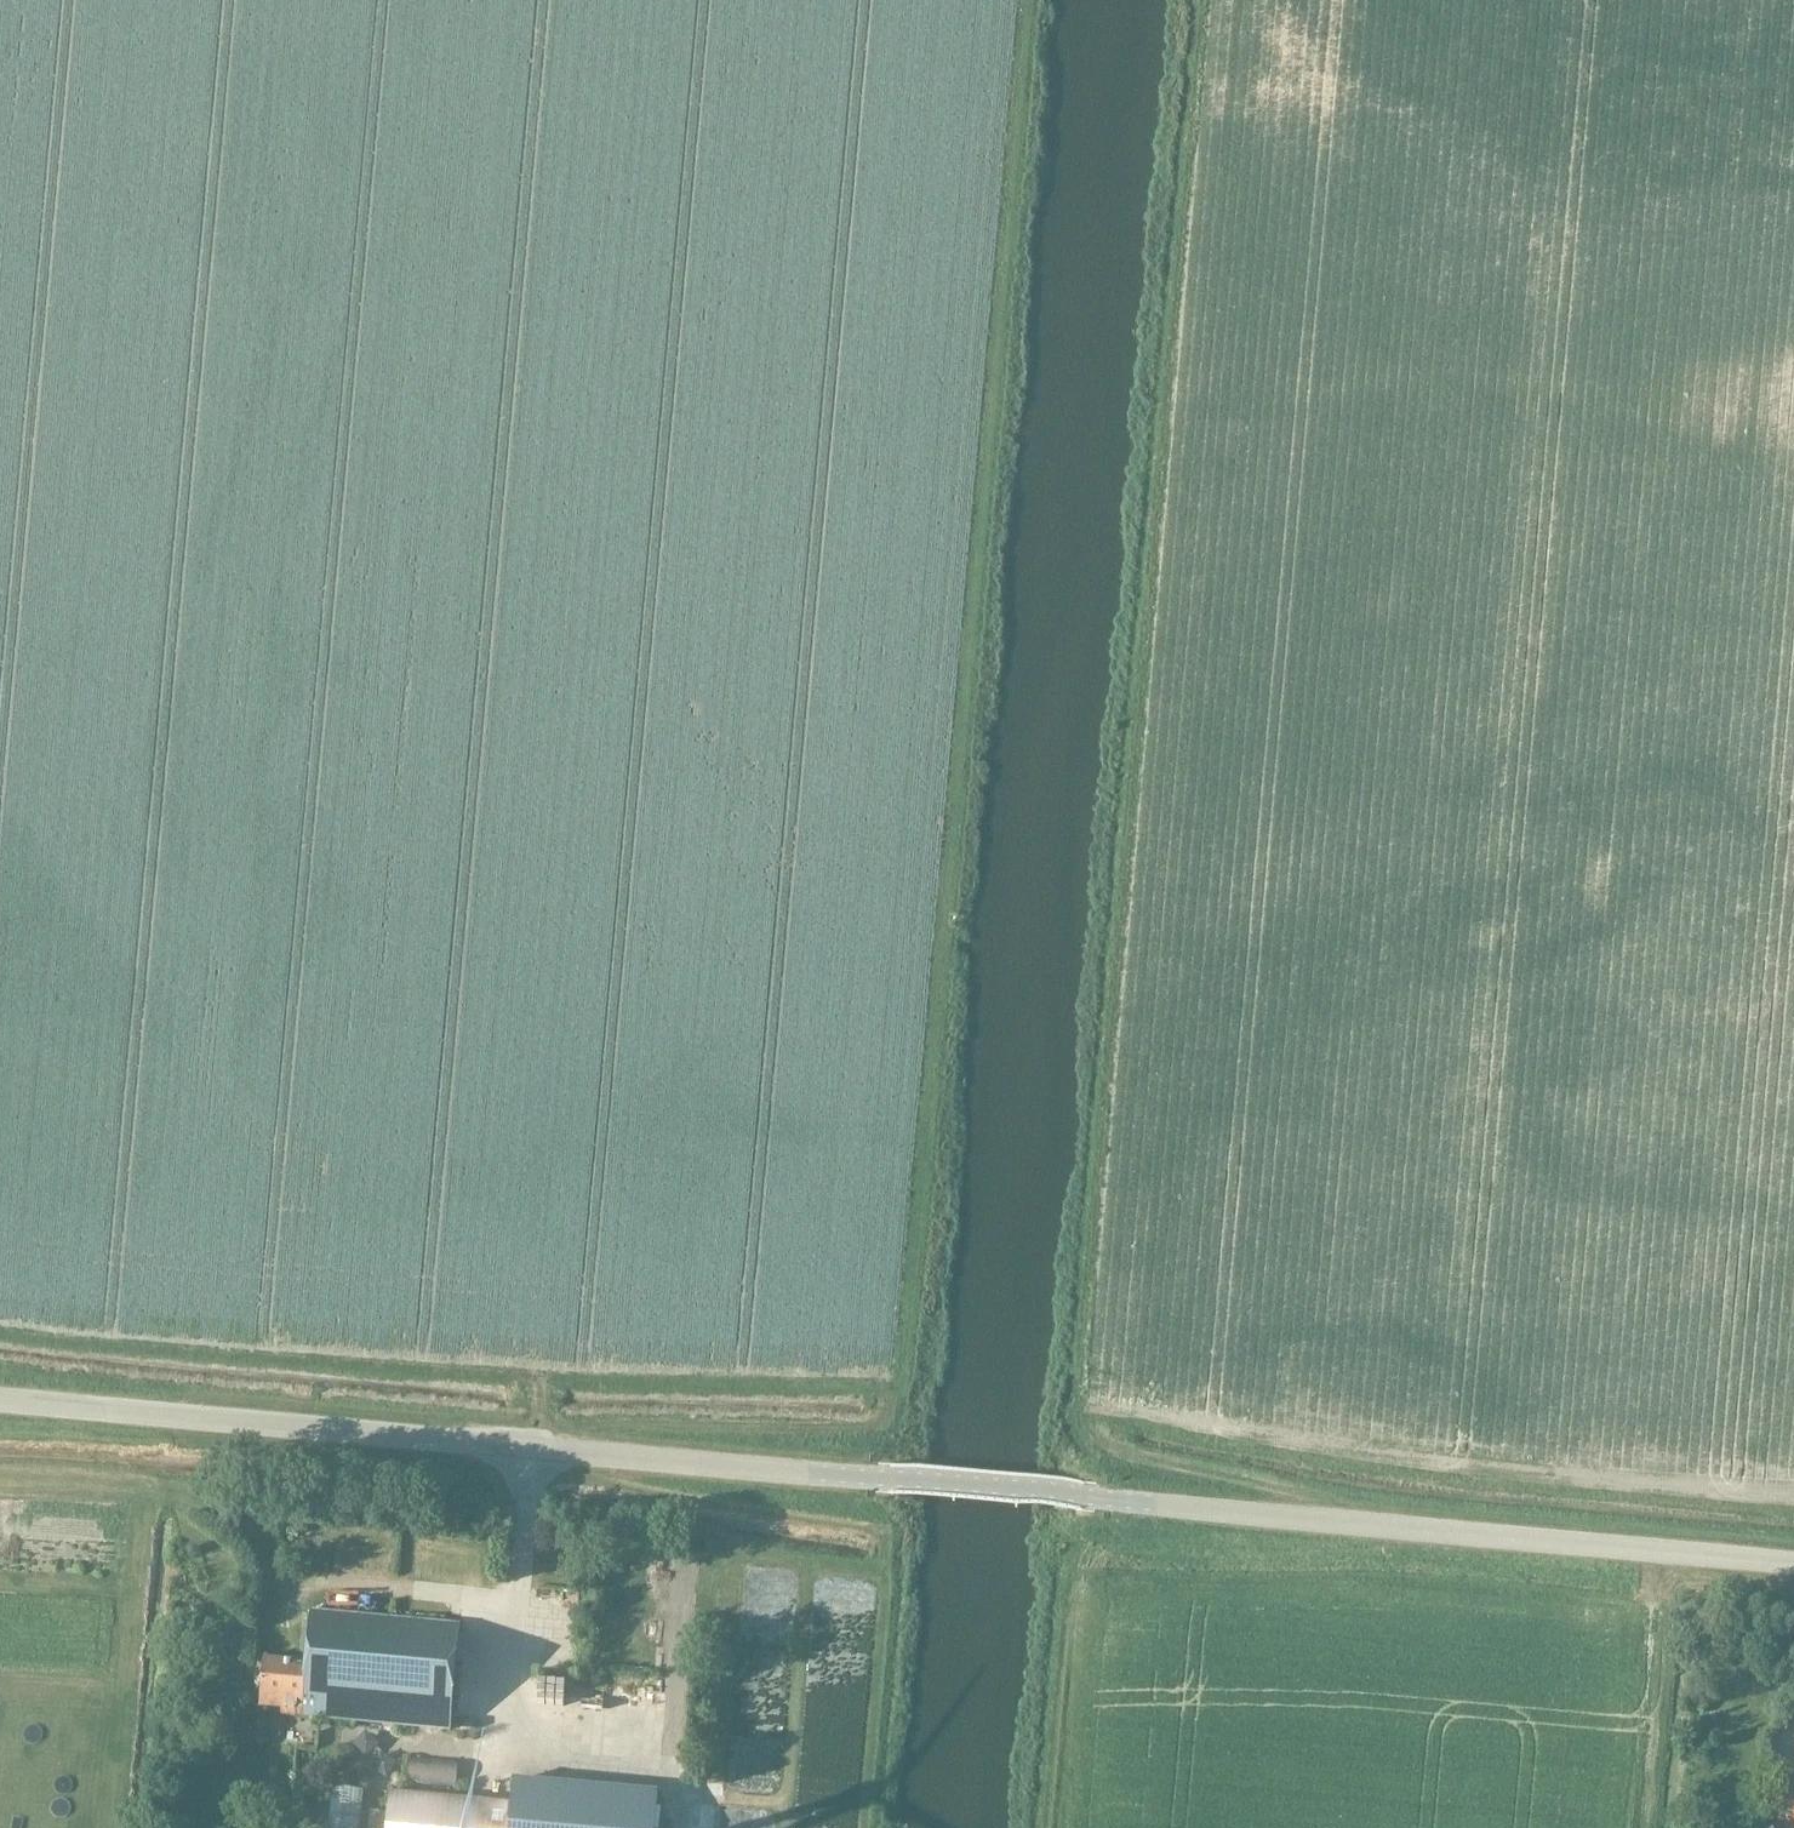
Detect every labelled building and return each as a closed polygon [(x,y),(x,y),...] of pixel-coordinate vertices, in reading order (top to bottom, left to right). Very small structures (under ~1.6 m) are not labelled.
[(316,1613),(311,1662),(262,1657),(257,1709),(281,1711),(281,1716),(450,1731),(461,1626),(316,1613)] [(403,1756),(401,1782),(456,1787),(458,1761),(403,1756)] [(664,1798),(518,1785),(514,1827),(662,1827),(664,1798)] [(1782,1785),(1779,1827),(1793,1827),(1793,1786),(1782,1785)] [(342,1787),(312,1786),(311,1827),(341,1827),(342,1787)]
